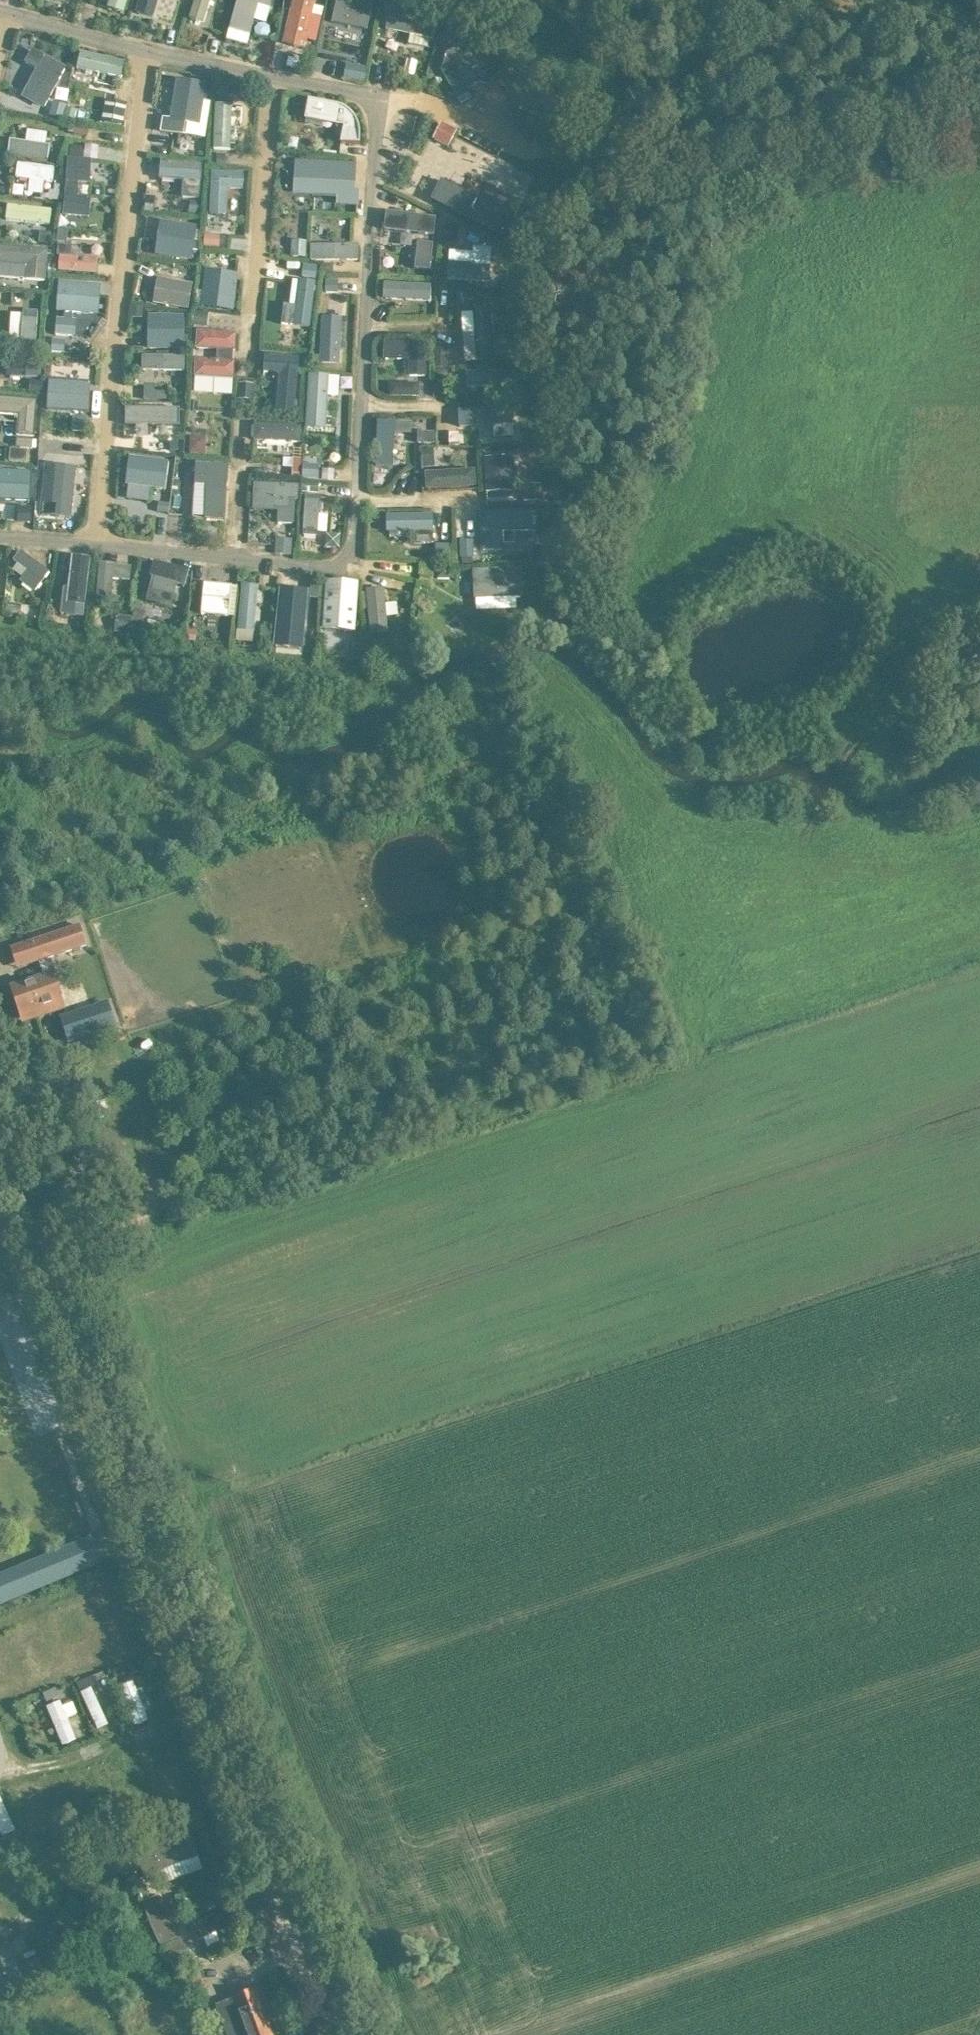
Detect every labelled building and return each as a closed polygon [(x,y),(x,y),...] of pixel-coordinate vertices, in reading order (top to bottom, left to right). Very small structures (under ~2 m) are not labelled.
[(108,7),(125,12),(129,0),(111,0),(108,7)] [(136,11),(155,17),(160,0),(140,0),(136,11)] [(214,0),(200,0),(194,26),(206,29),(214,0)] [(230,28),(251,34),(260,3),(272,7),(274,0),(239,0),(230,28)] [(314,3),(301,0),(296,0),(294,9),(311,13),(314,3)] [(313,11),(322,13),(326,0),(316,0),(313,11)] [(333,22),(368,29),(373,0),(337,0),(333,22)] [(385,7),(398,9),(400,0),(386,0),(385,7)] [(392,13),(388,29),(411,33),(408,45),(429,49),(431,38),(436,39),(439,23),(441,13),(406,6),(404,16),(392,13)] [(294,9),(291,8),(285,34),(283,43),(306,49),(308,40),(309,35),(316,36),(319,28),(311,26),(314,14),(311,13),(294,9)] [(35,48),(39,35),(23,31),(19,44),(35,48)] [(463,54),(457,46),(446,53),(451,61),(469,88),(480,81),(472,70),(478,66),(468,51),(463,54)] [(37,69),(23,96),(45,108),(66,67),(67,66),(33,48),(32,50),(27,60),(25,62),(37,69)] [(77,67),(121,78),(125,62),(81,51),(77,67)] [(369,67),(347,62),(345,77),(366,82),(369,67)] [(513,70),(501,82),(513,94),(525,82),(513,70)] [(72,84),(82,87),(85,76),(75,74),(72,84)] [(207,84),(176,79),(170,119),(163,118),(160,133),(186,137),(188,124),(200,126),(207,84)] [(487,117),(504,96),(490,85),(474,107),(487,117)] [(336,104),(309,99),(305,119),(344,126),(342,136),(360,137),(361,134),(361,132),(360,129),(360,126),(359,124),(358,121),(357,119),(356,117),(354,114),(352,112),(350,111),(348,109),(346,107),(343,106),(341,105),(338,104),(336,104)] [(112,102),(108,126),(121,128),(125,105),(112,102)] [(66,107),(55,104),(51,116),(62,119),(66,107)] [(217,110),(215,154),(218,154),(227,154),(231,154),(233,110),(217,110)] [(76,124),(74,133),(88,136),(89,127),(76,124)] [(458,131),(442,124),(434,139),(450,147),(458,131)] [(8,154),(48,160),(50,145),(10,139),(8,154)] [(86,147),(72,144),(69,155),(84,157),(86,147)] [(227,166),(227,154),(218,154),(217,166),(227,166)] [(91,217),(92,197),(78,197),(78,195),(79,181),(87,182),(91,182),(92,170),(80,169),(80,158),(69,157),(64,215),(91,217)] [(204,163),(162,160),(161,167),(160,178),(185,180),(183,197),(201,199),(204,163)] [(348,206),(359,206),(360,191),(355,191),(357,164),(305,161),(303,195),(348,198),(348,206)] [(28,192),(42,194),(44,181),(52,182),(54,169),(18,164),(16,178),(30,180),(28,192)] [(245,173),(214,171),(213,211),(228,212),(229,186),(245,187),(245,173)] [(442,181),(431,201),(507,239),(522,209),(498,198),(493,207),(442,181)] [(48,200),(60,201),(60,191),(49,190),(48,200)] [(171,199),(147,196),(145,211),(170,214),(171,199)] [(201,201),(191,200),(190,213),(200,214),(201,201)] [(36,226),(50,228),(53,207),(12,202),(10,214),(37,217),(36,226)] [(388,212),(385,230),(396,231),(394,246),(418,249),(419,242),(420,234),(435,236),(437,218),(388,212)] [(197,225),(161,220),(155,255),(192,261),(197,225)] [(315,236),(329,237),(329,222),(315,221),(315,236)] [(460,225),(446,225),(445,242),(459,243),(460,225)] [(51,232),(41,231),(39,242),(50,243),(51,232)] [(76,233),(62,232),(62,243),(76,244),(76,233)] [(221,234),(205,233),(205,246),(220,247),(221,234)] [(308,241),(293,240),(292,256),(307,257),(308,241)] [(418,249),(416,269),(431,271),(434,244),(419,242),(418,249)] [(60,271),(98,273),(99,256),(82,255),(76,249),(73,249),(74,245),(59,244),(58,255),(61,256),(60,270),(60,271)] [(311,245),(311,261),(358,260),(358,244),(311,245)] [(0,245),(0,263),(28,265),(27,279),(46,281),(49,249),(0,245)] [(471,264),(449,263),(448,280),(489,283),(492,249),(473,247),(471,264)] [(324,263),(324,272),(332,273),(332,264),(324,263)] [(304,264),(303,277),(317,279),(319,266),(304,264)] [(234,309),(238,273),(207,269),(204,290),(202,305),(202,306),(234,309)] [(193,285),(158,278),(153,303),(189,309),(193,285)] [(312,329),(317,283),(299,281),(297,306),(284,304),(281,325),(294,327),(312,329)] [(388,281),(387,293),(423,297),(425,284),(388,281)] [(101,285),(59,282),(57,312),(65,313),(64,320),(57,319),(56,335),(76,337),(77,321),(72,321),(72,318),(73,313),(98,315),(101,285)] [(204,290),(197,289),(195,304),(202,305),(204,290)] [(432,304),(422,304),(422,314),(431,314),(432,304)] [(144,318),(144,307),(134,307),(133,317),(144,318)] [(21,349),(36,350),(38,311),(24,310),(23,315),(21,349)] [(201,312),(195,311),(193,324),(208,326),(210,313),(201,312)] [(185,315),(167,315),(160,315),(160,336),(148,336),(148,349),(185,349),(185,315)] [(339,364),(342,339),(344,321),(327,319),(321,362),(339,364)] [(195,359),(194,377),(234,379),(235,361),(233,361),(233,351),(236,351),(237,334),(197,331),(196,349),(217,350),(217,360),(195,359)] [(451,340),(453,355),(493,349),(491,333),(451,340)] [(66,340),(53,338),(52,352),(65,353),(66,340)] [(410,376),(428,377),(428,360),(429,342),(386,342),(385,359),(410,360),(410,376)] [(266,354),(265,372),(280,373),(276,411),(296,413),(301,357),(266,354)] [(450,356),(442,356),(442,366),(449,366),(450,356)] [(143,358),(143,375),(187,375),(187,358),(143,358)] [(41,379),(43,365),(1,361),(0,372),(0,374),(41,379)] [(448,381),(449,369),(437,369),(436,381),(448,381)] [(467,371),(467,386),(507,386),(507,370),(467,371)] [(96,410),(96,380),(53,379),(52,409),(96,410)] [(44,381),(31,380),(30,393),(43,395),(44,381)] [(391,383),(391,395),(420,395),(420,383),(391,383)] [(187,393),(178,393),(178,402),(187,402),(187,393)] [(34,437),(37,400),(0,397),(0,414),(18,415),(16,435),(34,437)] [(499,406),(505,446),(519,444),(514,404),(499,406)] [(179,408),(137,408),(136,423),(179,423),(179,408)] [(324,433),(326,410),(310,409),(308,432),(324,433)] [(79,417),(79,431),(96,431),(96,417),(79,417)] [(63,420),(52,419),(51,430),(62,431),(63,420)] [(378,421),(376,465),(392,466),(394,421),(378,421)] [(303,426),(256,423),(255,441),(302,443),(303,426)] [(434,433),(419,433),(419,444),(434,444),(434,433)] [(192,450),(209,452),(211,439),(194,436),(192,450)] [(20,447),(33,448),(33,439),(20,438),(20,447)] [(178,442),(170,442),(170,450),(178,451),(178,442)] [(529,447),(516,449),(517,459),(530,457),(529,447)] [(421,449),(422,467),(435,467),(434,448),(421,449)] [(502,498),(500,455),(485,455),(487,499),(502,498)] [(129,456),(126,484),(165,489),(169,461),(129,456)] [(293,458),(293,474),(301,474),(302,458),(293,458)] [(205,519),(227,520),(230,465),(197,462),(195,485),(208,485),(205,519)] [(77,467),(46,464),(41,515),(72,518),(77,467)] [(304,464),(304,478),(320,479),(320,465),(304,464)] [(33,494),(34,482),(29,482),(30,468),(0,467),(0,493),(33,494)] [(426,471),(426,487),(477,485),(476,469),(426,471)] [(372,480),(372,487),(380,487),(380,479),(372,480)] [(292,510),(292,500),(300,500),(300,485),(255,482),(254,498),(277,499),(277,509),(292,510)] [(320,483),(304,482),(303,492),(320,493),(320,483)] [(318,536),(320,536),(322,495),(321,495),(307,494),(304,536),(318,536)] [(159,502),(158,512),(168,513),(169,503),(159,502)] [(19,522),(31,522),(32,508),(20,508),(19,522)] [(484,511),(484,552),(505,551),(505,532),(535,531),(535,510),(484,511)] [(411,528),(411,537),(414,536),(420,536),(420,515),(381,515),(382,536),(395,536),(395,528),(411,528)] [(342,534),(327,533),(326,547),(341,548),(342,534)] [(293,539),(277,538),(276,553),(292,555),(293,539)] [(475,541),(461,541),(462,558),(476,558),(475,541)] [(426,543),(428,555),(436,554),(434,542),(426,543)] [(537,549),(537,565),(553,565),(553,549),(537,549)] [(20,551),(13,561),(27,572),(20,582),(36,593),(50,572),(20,551)] [(186,586),(191,569),(155,560),(151,577),(156,578),(151,599),(174,605),(179,584),(186,586)] [(1,580),(8,567),(0,562),(0,580),(1,580)] [(87,613),(92,564),(74,562),(68,611),(87,613)] [(99,564),(96,608),(111,609),(114,565),(99,564)] [(522,567),(474,569),(475,599),(523,597),(522,567)] [(359,582),(326,580),(323,630),(356,632),(359,582)] [(201,612),(201,614),(230,616),(232,586),(204,583),(201,612)] [(310,589),(282,586),(276,647),(304,650),(310,589)] [(366,616),(408,625),(414,597),(372,588),(366,616)] [(260,591),(243,589),(240,638),(257,640),(260,591)] [(22,605),(8,603),(6,611),(21,613),(22,605)] [(132,622),(143,626),(147,612),(135,609),(132,622)] [(468,626),(458,614),(445,623),(455,636),(468,626)] [(130,619),(119,618),(117,629),(129,630),(130,619)] [(197,630),(189,630),(188,640),(196,641),(197,630)] [(366,644),(353,644),(354,658),(366,658),(366,644)] [(46,958),(85,945),(79,926),(30,942),(37,961),(39,960),(44,975),(30,980),(11,986),(22,1017),(40,1010),(63,1002),(53,972),(51,973),(46,958)] [(105,1005),(67,1018),(73,1037),(111,1025),(105,1005)] [(0,1574),(0,1605),(103,1562),(92,1536),(0,1574)] [(94,1584),(97,1594),(114,1590),(111,1579),(94,1584)] [(119,1687),(135,1725),(148,1720),(132,1681),(119,1687)] [(79,1693),(96,1729),(108,1724),(91,1687),(79,1693)] [(55,1689),(44,1694),(48,1703),(59,1699),(55,1689)] [(46,1707),(63,1745),(76,1740),(60,1701),(46,1707)] [(2,1836),(15,1830),(0,1797),(0,1833),(2,1836)] [(190,1833),(135,1854),(144,1878),(199,1856),(190,1833)] [(15,1882),(3,1884),(7,1898),(18,1895),(15,1882)] [(195,1921),(203,1945),(240,1933),(232,1909),(195,1921)] [(12,1989),(26,1983),(8,1942),(0,1946),(0,1961),(12,1989)] [(217,2005),(227,2034),(272,2034),(255,1990),(236,1997),(217,2005)]
